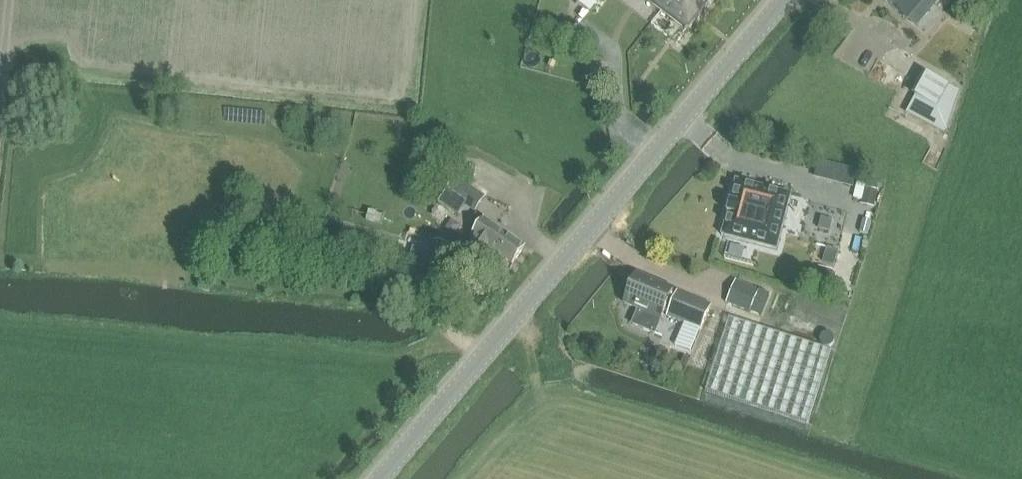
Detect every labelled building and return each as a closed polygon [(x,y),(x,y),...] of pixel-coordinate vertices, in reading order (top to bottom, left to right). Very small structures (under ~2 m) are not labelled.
[(599,0),(578,0),(591,10),(599,0)] [(660,12),(687,32),(712,0),(646,0),(660,12)] [(908,20),(924,0),(884,0),(908,20)] [(960,92),(927,74),(908,110),(947,131),(960,92)] [(447,191),(466,204),(476,211),(486,196),(457,177),(447,191)] [(777,249),(791,195),(738,181),(736,180),(736,182),(731,202),(730,204),(736,205),(734,213),(728,211),(728,214),(723,233),(722,233),(722,235),(724,236),(724,235),(777,249)] [(858,183),(854,199),(864,201),(867,190),(868,185),(858,183)] [(864,201),(876,204),(879,193),(867,190),(864,201)] [(477,215),(470,225),(478,230),(472,239),(473,239),(469,244),(486,256),(490,250),(513,265),(525,247),(485,219),(484,220),(477,215)] [(282,230),(286,231),(290,233),(294,218),(286,216),(282,230)] [(872,222),(863,219),(860,232),(869,235),(872,222)] [(450,247),(434,242),(430,254),(422,280),(438,285),(450,247)] [(430,254),(415,249),(406,275),(422,280),(430,254)] [(701,331),(712,306),(678,291),(676,295),(672,293),(673,290),(637,274),(624,304),(639,310),(633,324),(655,334),(664,311),(669,313),(667,317),(685,324),(701,331)] [(749,313),(758,291),(736,281),(727,303),(749,313)] [(833,296),(843,299),(846,289),(836,286),(833,296)] [(770,295),(758,291),(749,313),(750,313),(760,317),(770,295)] [(706,390),(809,423),(831,350),(730,317),(706,390)]
